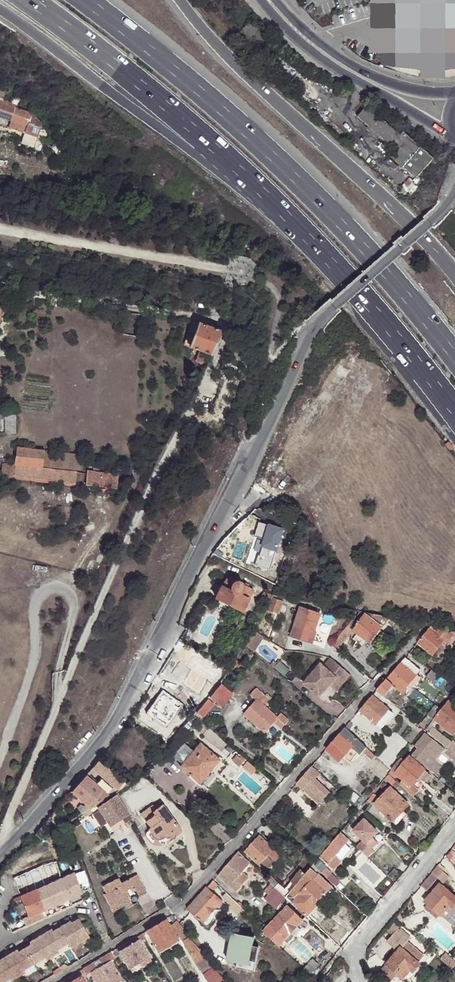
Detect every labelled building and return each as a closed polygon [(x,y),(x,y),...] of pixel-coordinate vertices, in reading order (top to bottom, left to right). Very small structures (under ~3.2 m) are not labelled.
[(399,0),(382,0),(387,65),(423,70),(399,0)] [(418,28),(454,16),(454,0),(410,0),(418,28)] [(10,120),(8,128),(25,134),(21,144),(35,148),(44,120),(30,115),(31,113),(18,107),(20,101),(13,99),(11,104),(3,102),(3,100),(0,98),(0,117),(10,120)] [(357,115),(396,149),(403,142),(414,152),(421,145),(402,129),(399,132),(367,103),(357,115)] [(403,142),(396,149),(391,155),(402,165),(414,152),(403,142)] [(190,347),(198,323),(192,321),(185,345),(190,347)] [(211,355),(221,331),(198,323),(190,347),(201,351),(207,354),(211,355)] [(203,365),(207,354),(201,351),(196,362),(203,365)] [(5,433),(15,433),(15,411),(5,411),(4,411),(5,433)] [(41,463),(42,451),(17,448),(15,465),(3,463),(2,474),(74,483),(76,472),(40,468),(41,463)] [(83,456),(42,451),(41,463),(57,467),(81,470),(83,456)] [(96,475),(95,486),(116,488),(117,477),(96,475)] [(283,528),(258,522),(254,536),(262,538),(260,547),(263,546),(256,565),(269,571),(283,528)] [(226,578),(222,586),(234,592),(232,591),(231,589),(230,587),(230,584),(232,581),(226,578)] [(243,585),(243,584),(242,581),(240,580),(238,579),(234,579),(232,581),(230,584),(230,587),(231,589),(232,591),(234,592),(237,592),(241,591),(242,589),(243,588),(243,585)] [(234,592),(247,598),(252,589),(243,584),(243,585),(243,588),(242,589),(241,591),(237,592),(234,592)] [(219,599),(239,609),(242,610),(248,599),(247,598),(234,592),(222,586),(221,585),(215,597),(219,599)] [(268,603),(272,596),(263,592),(260,600),(268,603)] [(272,597),(267,609),(278,613),(283,601),(272,597)] [(235,616),(239,609),(219,599),(215,606),(235,616)] [(300,608),(294,624),(313,631),(319,614),(300,608)] [(365,612),(362,611),(360,611),(355,616),(356,618),(359,620),(364,614),(365,612)] [(379,617),(381,615),(365,612),(364,614),(379,625),(380,623),(377,621),(379,617)] [(379,625),(364,614),(359,620),(353,629),(352,630),(357,633),(364,639),(370,643),(382,627),(380,626),(379,625)] [(353,629),(359,620),(356,618),(350,627),(353,629)] [(313,631),(294,624),(290,637),(312,644),(316,632),(313,631)] [(443,628),(430,626),(428,629),(442,641),(445,643),(450,637),(454,631),(442,629),(443,628)] [(442,641),(428,629),(416,642),(431,654),(442,641)] [(360,644),(364,639),(357,633),(353,638),(360,644)] [(254,638),(249,635),(244,643),(250,647),(254,638)] [(445,643),(442,641),(431,654),(436,658),(447,645),(445,643)] [(412,664),(403,657),(399,662),(408,669),(412,664)] [(336,679),(344,670),(330,659),(328,659),(322,666),(319,663),(302,683),(318,697),(328,685),(334,677),(336,679)] [(240,663),(235,660),(230,668),(233,669),(234,667),(237,669),(240,663)] [(408,669),(399,662),(392,671),(407,684),(414,676),(408,669)] [(419,670),(412,664),(408,669),(414,676),(419,670)] [(440,676),(430,669),(425,676),(434,683),(440,676)] [(334,677),(328,685),(335,691),(348,674),(344,670),(336,679),(334,677)] [(407,684),(392,671),(385,679),(392,685),(397,690),(400,692),(404,687),(407,684)] [(418,679),(414,676),(407,684),(412,687),(418,679)] [(392,685),(385,679),(376,690),(383,696),(392,685)] [(229,689),(221,682),(220,684),(216,688),(222,693),(221,696),(223,698),(229,689)] [(397,690),(392,685),(383,696),(388,701),(397,690)] [(408,691),(404,687),(400,692),(404,696),(408,691)] [(216,700),(221,696),(222,693),(216,688),(210,695),(216,700)] [(255,688),(252,691),(265,703),(268,699),(255,688)] [(383,696),(376,690),(371,696),(378,701),(383,696)] [(182,704),(163,691),(148,712),(167,726),(182,704)] [(265,703),(252,691),(249,695),(255,700),(243,714),(264,732),(273,721),(280,727),(287,720),(279,713),(276,717),(263,706),(265,703)] [(378,701),(371,696),(358,710),(375,724),(388,709),(378,701)] [(213,703),(207,698),(194,715),(199,720),(213,703)] [(441,708),(433,718),(452,734),(454,730),(454,706),(447,700),(441,708)] [(432,710),(422,722),(425,726),(436,713),(432,710)] [(366,748),(344,727),(338,734),(351,746),(350,747),(359,755),(366,748)] [(431,727),(427,732),(433,736),(446,748),(446,747),(450,743),(431,727)] [(433,736),(427,732),(426,733),(424,732),(414,746),(417,748),(411,755),(435,774),(442,765),(434,759),(443,748),(431,738),(433,736)] [(351,746),(338,734),(325,749),(339,761),(350,747),(351,746)] [(171,755),(181,764),(193,751),(183,742),(171,755)] [(451,742),(450,743),(446,747),(446,748),(454,755),(454,745),(451,742)] [(193,751),(181,764),(179,767),(198,783),(218,760),(199,743),(193,751)] [(443,752),(454,761),(454,755),(446,748),(443,752)] [(244,759),(237,752),(231,760),(238,766),(244,759)] [(403,780),(410,785),(417,777),(424,769),(409,756),(404,761),(395,772),(396,774),(403,780)] [(404,761),(401,758),(388,773),(393,778),(396,774),(395,772),(404,761)] [(129,786),(100,759),(93,768),(112,786),(113,784),(120,791),(128,786),(129,786)] [(251,774),(255,768),(246,760),(242,766),(251,774)] [(319,773),(311,765),(296,783),(302,789),(306,785),(316,794),(312,797),(319,803),(329,792),(314,778),(319,773)] [(430,774),(424,769),(417,777),(423,782),(430,774)] [(393,778),(388,773),(385,777),(392,785),(396,781),(393,778)] [(103,790),(86,775),(71,792),(88,807),(103,790)] [(417,777),(410,785),(416,789),(423,782),(417,777)] [(400,784),(411,795),(416,789),(410,785),(403,780),(400,784)] [(382,781),(378,786),(384,790),(388,785),(382,781)] [(306,785),(302,789),(312,797),(316,794),(306,785)] [(392,821),(402,810),(408,804),(390,787),(374,804),(392,821)] [(90,808),(110,797),(107,793),(103,790),(88,807),(90,808)] [(353,792),(347,799),(351,803),(358,796),(353,792)] [(373,792),(366,800),(370,804),(377,796),(373,792)] [(120,800),(116,795),(97,807),(110,827),(116,823),(129,814),(120,800)] [(126,797),(120,800),(129,814),(135,810),(126,797)] [(137,814),(155,833),(157,835),(160,836),(163,835),(170,829),(173,832),(180,825),(160,801),(152,808),(149,804),(137,814)] [(406,814),(402,810),(392,821),(396,825),(406,814)] [(129,814),(116,823),(119,827),(132,819),(129,814)] [(362,840),(356,846),(367,857),(373,851),(371,849),(377,842),(372,837),(377,831),(364,818),(352,830),(362,840)] [(348,839),(340,832),(320,856),(324,860),(328,864),(335,856),(348,839)] [(268,854),(273,858),(275,860),(280,854),(258,834),(243,851),(258,864),(261,861),(268,854)] [(446,854),(454,866),(454,852),(450,848),(446,854)] [(240,855),(237,852),(226,865),(238,875),(240,874),(249,863),(245,859),(240,855)] [(266,866),(273,858),(268,854),(261,861),(266,866)] [(324,860),(320,856),(313,864),(317,868),(324,860)] [(340,861),(335,856),(328,864),(334,869),(340,861)] [(61,878),(56,861),(42,865),(49,884),(61,878)] [(313,864),(313,863),(305,873),(290,892),(295,898),(308,884),(306,882),(312,876),(314,878),(318,874),(315,871),(318,868),(317,868),(313,864)] [(49,884),(42,865),(13,878),(21,896),(49,884)] [(238,875),(226,865),(216,877),(234,893),(246,879),(240,874),(238,875)] [(450,876),(437,865),(421,885),(427,891),(437,879),(444,883),(450,876)] [(326,877),(328,875),(331,872),(325,866),(321,871),(326,877)] [(300,869),(281,893),(286,897),(290,892),(305,873),(300,869)] [(28,917),(69,899),(82,893),(78,882),(74,873),(61,878),(49,884),(21,896),(28,917)] [(274,886),(277,883),(268,874),(265,878),(274,886)] [(290,892),(286,897),(285,898),(289,901),(305,916),(306,916),(314,908),(312,906),(320,897),(331,886),(318,874),(314,878),(308,884),(295,898),(290,892)] [(113,901),(116,909),(128,902),(124,895),(134,889),(138,898),(145,894),(136,876),(120,884),(117,879),(104,885),(107,892),(105,894),(109,903),(113,901)] [(306,882),(308,884),(314,878),(312,876),(306,882)] [(217,885),(212,880),(206,887),(211,891),(215,887),(217,885)] [(427,903),(439,914),(440,914),(449,905),(452,907),(454,904),(454,897),(439,884),(435,888),(432,893),(424,901),(427,903)] [(225,892),(217,885),(215,887),(223,894),(225,892)] [(281,893),(274,886),(264,898),(276,909),(280,904),(281,903),(285,898),(286,897),(281,893)] [(331,886),(320,897),(326,902),(336,891),(331,886)] [(211,891),(206,887),(187,909),(201,922),(221,900),(211,891)] [(243,909),(225,892),(223,894),(222,896),(232,906),(230,907),(238,915),(243,909)] [(289,901),(285,898),(281,903),(284,906),(289,901)] [(439,914),(427,903),(423,907),(436,918),(439,914)] [(452,907),(449,905),(440,914),(454,926),(454,925),(454,904),(452,907)] [(287,906),(266,929),(263,931),(277,945),(290,933),(297,925),(302,920),(287,906)] [(176,920),(171,915),(168,917),(172,924),(176,920)] [(389,923),(393,926),(397,921),(393,918),(389,923)] [(71,947),(84,939),(89,937),(79,919),(77,920),(71,923),(70,921),(59,927),(68,943),(71,947)] [(168,925),(164,919),(145,930),(158,951),(177,939),(175,936),(168,925)] [(189,937),(176,920),(172,924),(178,935),(182,941),(189,937)] [(178,935),(172,924),(168,925),(175,936),(178,935)] [(301,929),(297,925),(290,933),(293,936),(301,929)] [(386,963),(402,976),(410,967),(413,969),(420,961),(417,960),(423,953),(406,940),(409,936),(397,926),(386,940),(398,949),(386,963)] [(68,943),(59,927),(52,931),(51,929),(40,935),(52,956),(58,951),(57,949),(68,943)] [(250,936),(232,933),(227,960),(236,961),(248,964),(249,960),(255,961),(258,946),(252,945),(248,944),(250,936)] [(45,959),(52,956),(40,935),(29,942),(30,944),(24,948),(33,963),(44,957),(45,959)] [(137,940),(135,936),(111,951),(114,958),(120,954),(118,951),(137,940)] [(89,937),(84,939),(71,947),(73,951),(86,943),(91,940),(89,937)] [(199,950),(189,937),(182,941),(195,961),(204,956),(199,950)] [(138,940),(137,940),(118,951),(120,954),(129,969),(129,968),(139,962),(147,957),(148,957),(138,940)] [(17,949),(6,955),(18,975),(24,972),(23,969),(33,963),(24,948),(18,951),(17,949)] [(82,969),(86,975),(90,972),(96,981),(115,981),(121,978),(110,960),(114,958),(111,951),(90,964),(82,969)] [(10,977),(11,979),(18,975),(6,955),(0,959),(0,981),(2,981),(10,977)] [(198,967),(209,962),(204,956),(195,961),(198,967)] [(147,957),(139,962),(141,966),(150,961),(147,957)] [(303,968),(309,974),(319,963),(312,957),(303,968)] [(255,961),(249,960),(248,964),(236,961),(235,967),(254,970),(255,961)] [(410,967),(402,976),(407,980),(421,963),(420,961),(413,969),(410,967)] [(209,962),(199,971),(207,981),(225,981),(209,962)] [(78,971),(60,981),(69,981),(80,976),(78,971)]
